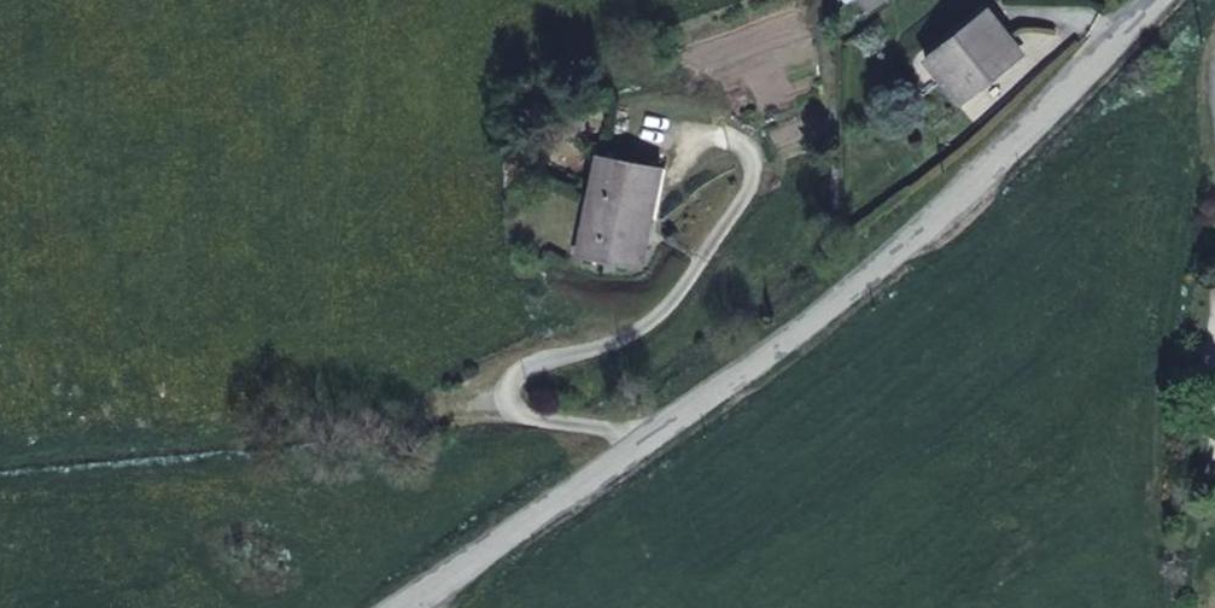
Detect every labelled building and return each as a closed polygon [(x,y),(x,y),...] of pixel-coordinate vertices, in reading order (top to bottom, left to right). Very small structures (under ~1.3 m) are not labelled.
[(883,0),(859,0),(867,11),(883,0)] [(960,102),(1021,54),(988,11),(926,59),(960,102)] [(651,220),(661,166),(599,154),(579,256),(626,266),(636,217),(651,220)] [(641,268),(651,220),(636,217),(626,266),(641,268)]
